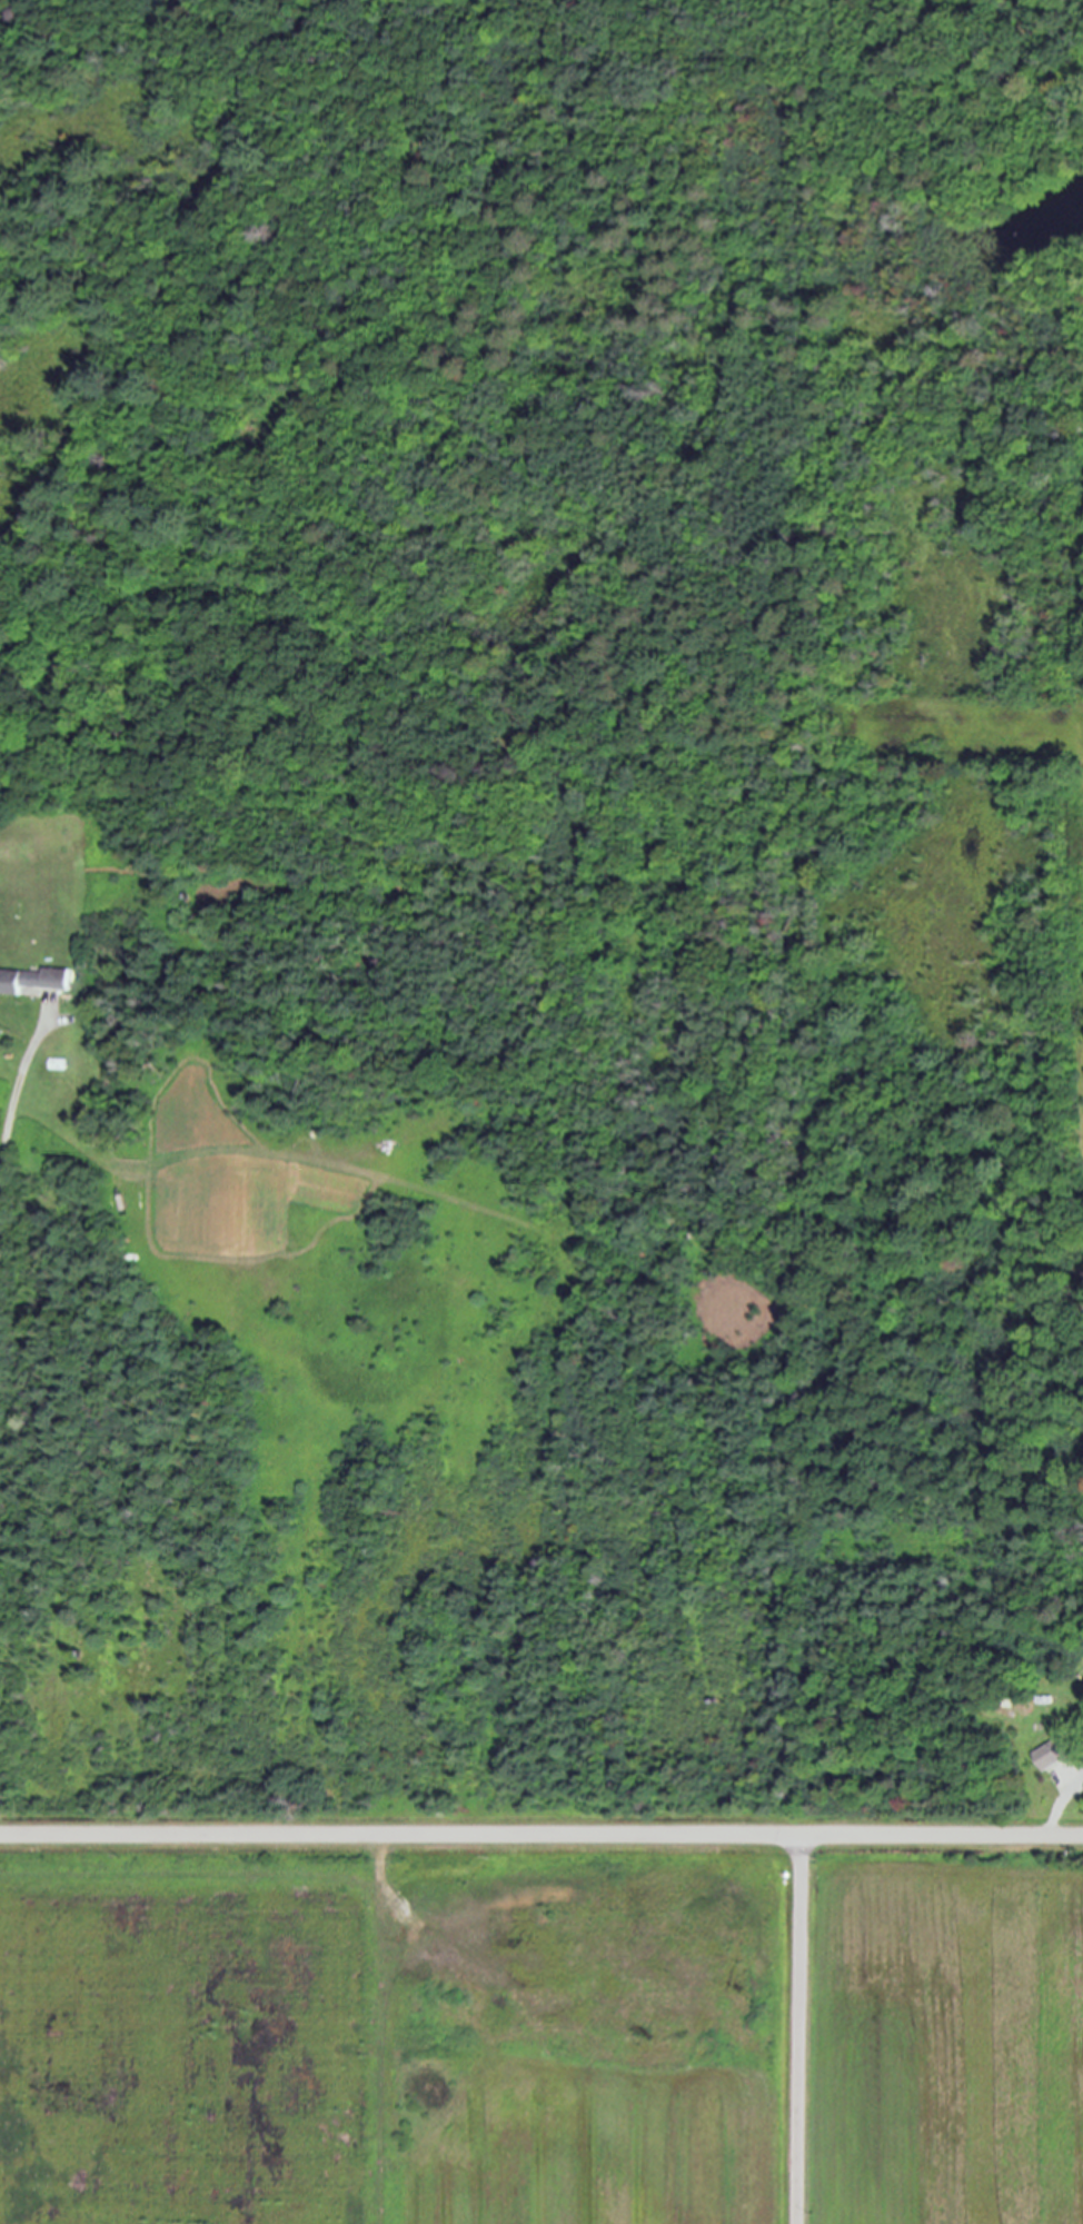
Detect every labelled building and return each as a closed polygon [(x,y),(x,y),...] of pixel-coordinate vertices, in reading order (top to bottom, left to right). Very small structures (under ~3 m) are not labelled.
[(28,994),(29,986),(73,989),(74,969),(48,967),(48,972),(0,969),(0,992),(28,994)]
